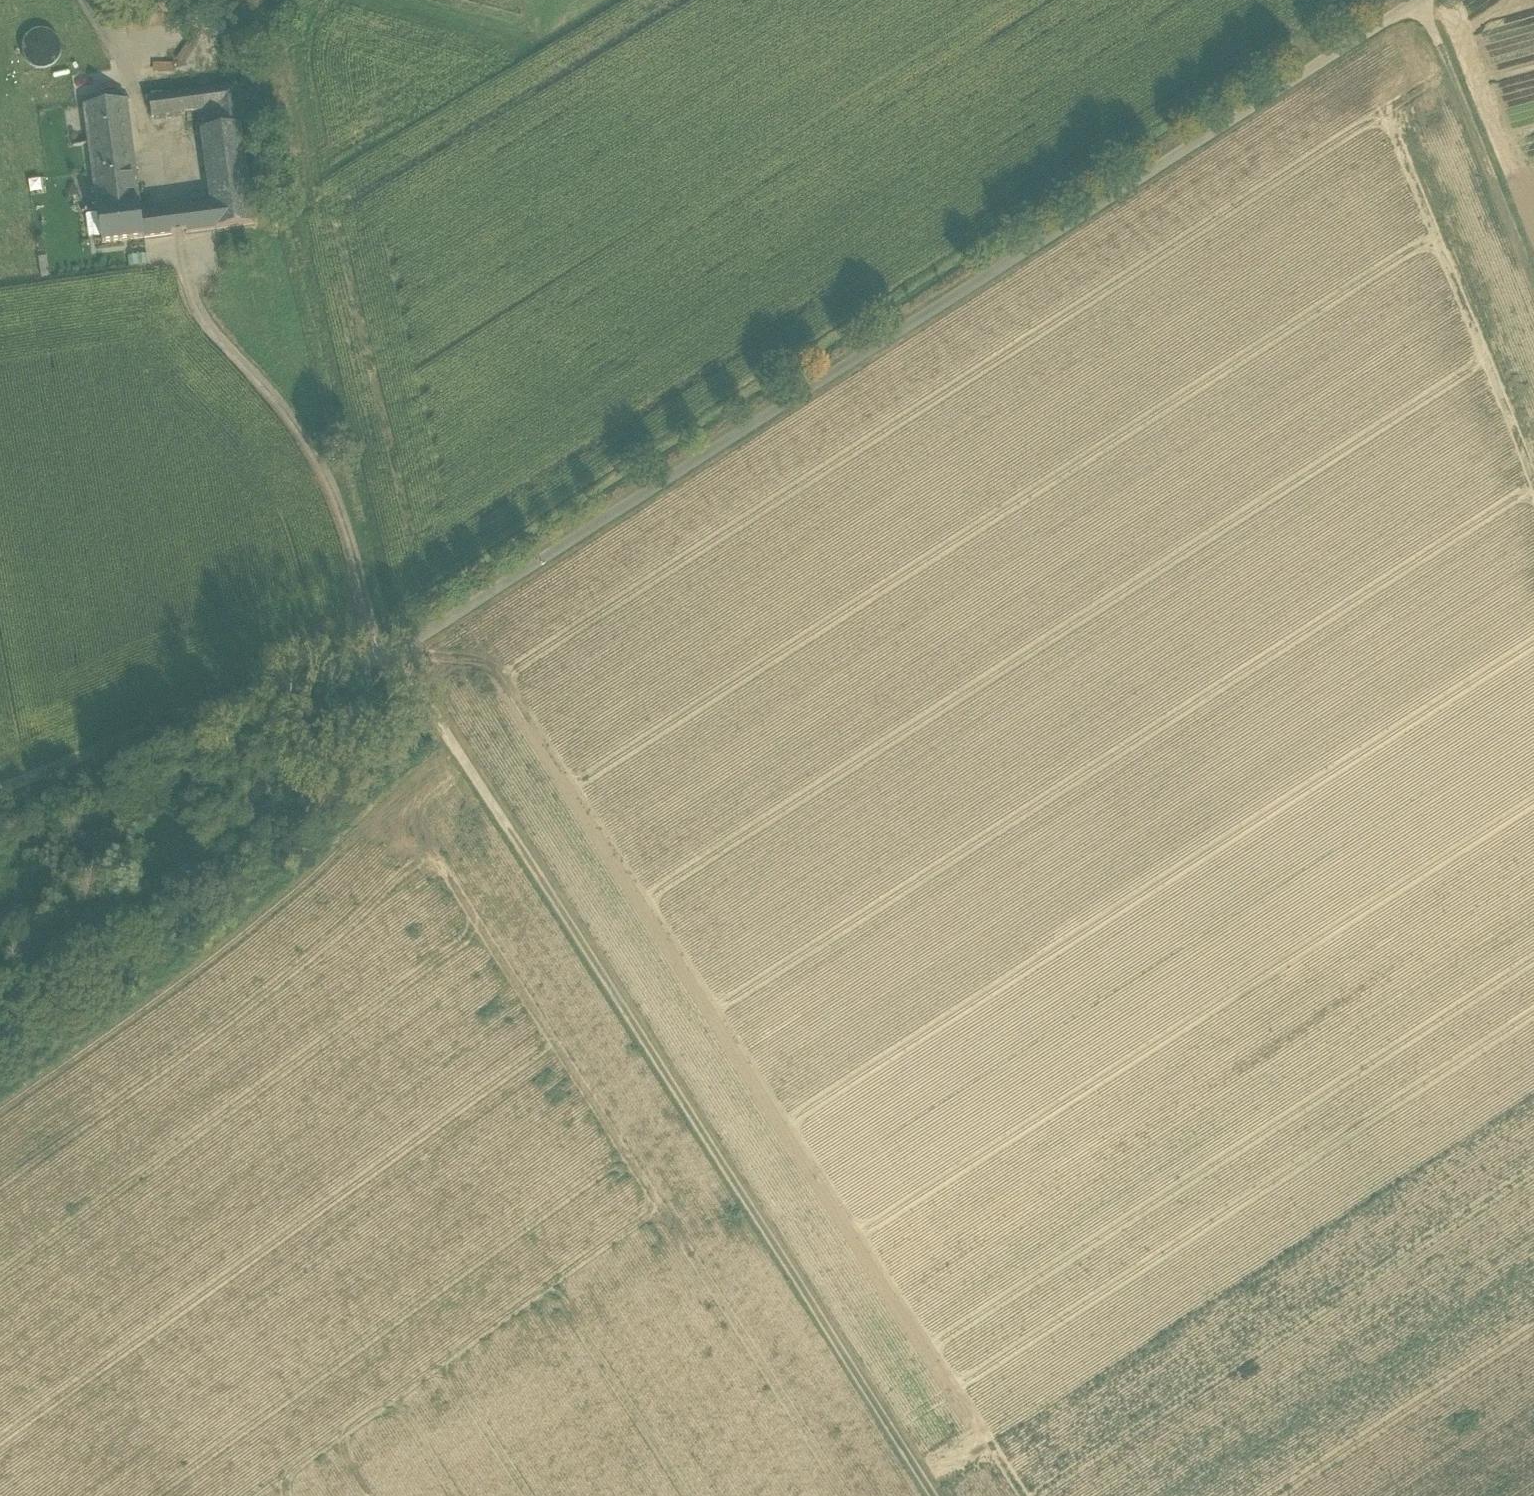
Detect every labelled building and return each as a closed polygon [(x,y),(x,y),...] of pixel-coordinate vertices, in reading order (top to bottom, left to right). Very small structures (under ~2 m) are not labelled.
[(210,38),(209,38),(214,73),(234,70),(230,35),(210,38)] [(148,56),(149,54),(148,52),(147,50),(145,49),(143,49),(141,49),(139,51),(138,52),(138,54),(138,57),(139,58),(141,60),(143,60),(145,60),(147,58),(148,56)] [(149,69),(150,67),(149,65),(148,63),(146,62),(144,62),(142,62),(140,63),(139,65),(139,67),(139,69),(140,71),(142,72),(144,73),(146,72),(148,71),(149,69)] [(235,84),(149,96),(151,116),(204,109),(206,128),(241,123),(235,84)] [(126,99),(85,104),(96,189),(137,184),(126,99)] [(206,128),(201,128),(212,205),(215,228),(254,223),(241,123),(206,128)] [(137,184),(96,189),(103,243),(144,237),(141,214),(137,184)] [(212,205),(198,207),(201,230),(215,228),(212,205)] [(198,207),(184,209),(187,232),(201,230),(198,207)] [(167,211),(141,214),(144,237),(170,234),(167,211)]
